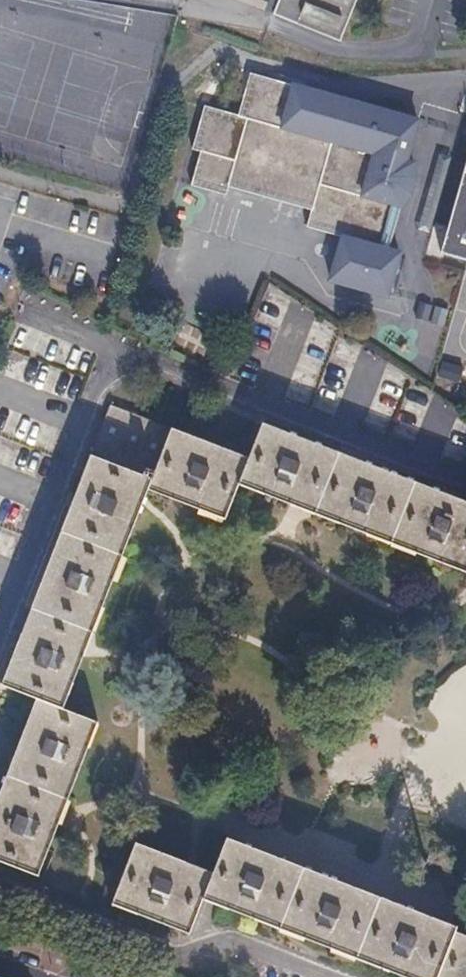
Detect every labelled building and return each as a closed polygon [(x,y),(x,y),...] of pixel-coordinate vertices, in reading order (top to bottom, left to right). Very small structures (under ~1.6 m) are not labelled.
[(273,17),(340,44),(358,0),(280,0),(273,17)] [(293,88),(249,76),(237,118),(203,108),(190,152),(198,154),(189,188),(225,199),(227,192),(308,215),(304,231),(342,242),(330,284),(387,300),(399,258),(390,255),(402,210),(403,210),(403,209),(404,209),(404,208),(405,207),(405,206),(406,206),(406,205),(407,205),(407,204),(407,203),(408,203),(408,202),(409,202),(409,201),(409,200),(410,199),(410,198),(411,197),(411,196),(412,195),(412,194),(412,193),(413,192),(413,191),(413,190),(413,189),(414,189),(414,188),(414,187),(414,186),(414,185),(414,184),(415,184),(415,183),(415,182),(415,181),(415,180),(415,179),(415,178),(415,177),(415,176),(415,175),(415,174),(415,173),(415,172),(415,171),(415,170),(414,170),(414,169),(414,168),(407,166),(418,124),(293,88)] [(438,255),(465,263),(465,160),(438,255)] [(106,403),(0,678),(0,686),(33,699),(0,787),(0,860),(37,874),(96,722),(61,708),(147,486),(223,516),(237,481),(465,570),(465,502),(260,421),(246,457),(106,403)] [(203,899),(403,976),(465,976),(465,936),(454,931),(456,926),(226,837),(212,872),(134,841),(109,901),(188,933),(203,899)]
